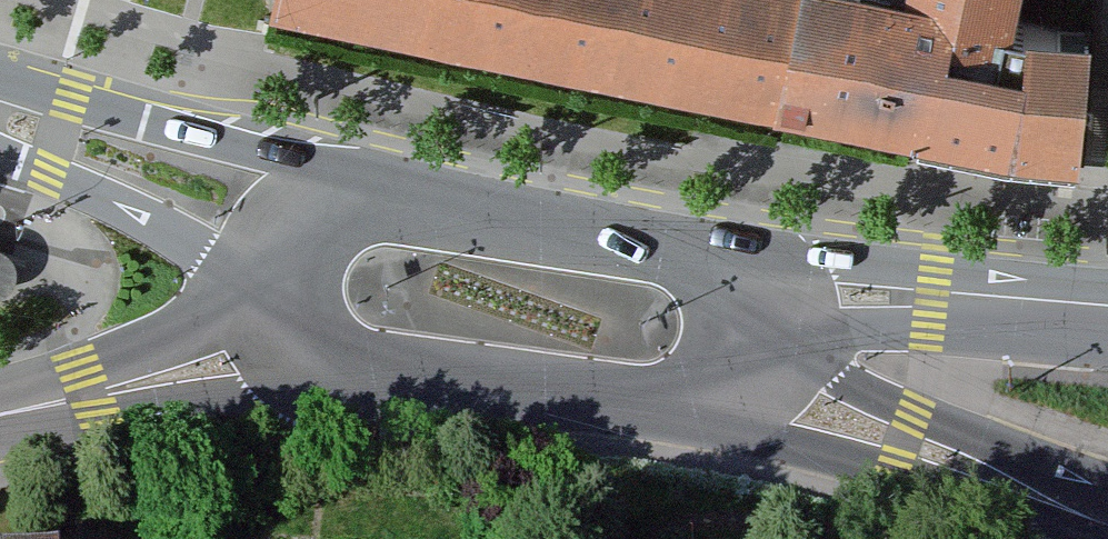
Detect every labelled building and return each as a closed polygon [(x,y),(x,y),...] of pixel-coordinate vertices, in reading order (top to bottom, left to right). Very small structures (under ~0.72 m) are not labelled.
[(0,242),(0,295),(2,294),(11,287),(16,277),(16,264),(14,254),(3,243),(0,242)] [(0,513),(0,538),(106,538),(99,497),(0,513)]
